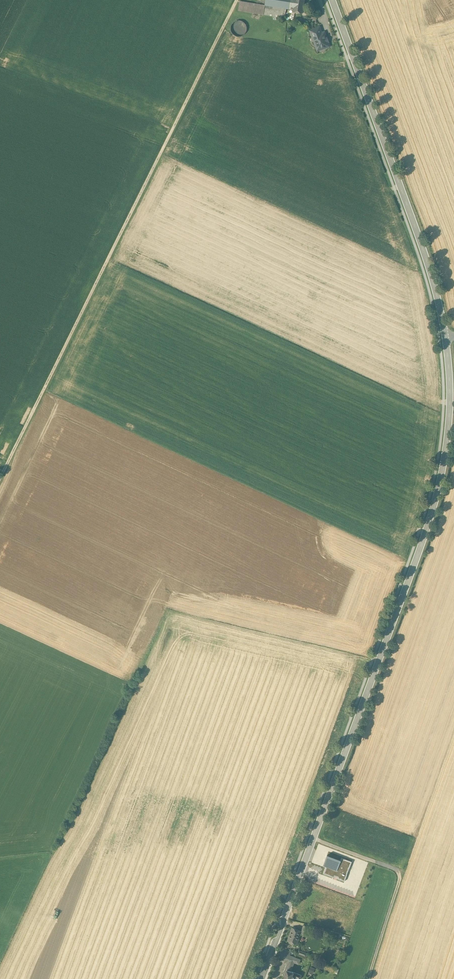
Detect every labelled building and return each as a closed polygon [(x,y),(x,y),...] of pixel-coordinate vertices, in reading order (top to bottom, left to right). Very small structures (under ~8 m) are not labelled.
[(265,5),(286,9),(293,10),(295,0),(266,0),(265,5)] [(293,10),(293,11),(293,12),(294,12),(302,13),(304,0),(295,0),(293,10)] [(265,5),(240,1),(238,11),(263,15),(265,5)] [(286,9),(265,5),(263,15),(285,18),(286,9)] [(246,32),(247,28),(246,25),(244,23),(242,21),(239,21),(236,21),(233,23),(231,26),(231,29),(231,32),(233,34),(236,36),(239,37),(242,36),(244,34),(246,32)] [(319,27),(310,31),(313,37),(315,36),(322,33),(319,27)] [(322,33),(315,36),(313,37),(318,50),(320,49),(320,50),(325,49),(324,48),(329,46),(328,42),(327,38),(326,38),(324,32),(322,33)] [(327,855),(323,866),(326,867),(323,873),(335,878),(335,876),(337,877),(337,878),(345,881),(352,861),(341,858),(341,860),(327,855)] [(309,927),(304,925),(302,932),(301,933),(306,935),(309,927)] [(302,932),(292,928),(288,941),(297,944),(301,933),(302,932)] [(293,952),(281,948),(278,958),(288,962),(282,975),(285,976),(287,970),(291,971),(294,962),(299,964),(300,960),(292,956),(293,952)] [(287,970),(285,976),(283,978),(291,978),(292,978),(293,978),(294,977),(300,978),(302,975),(291,971),(287,970)]
